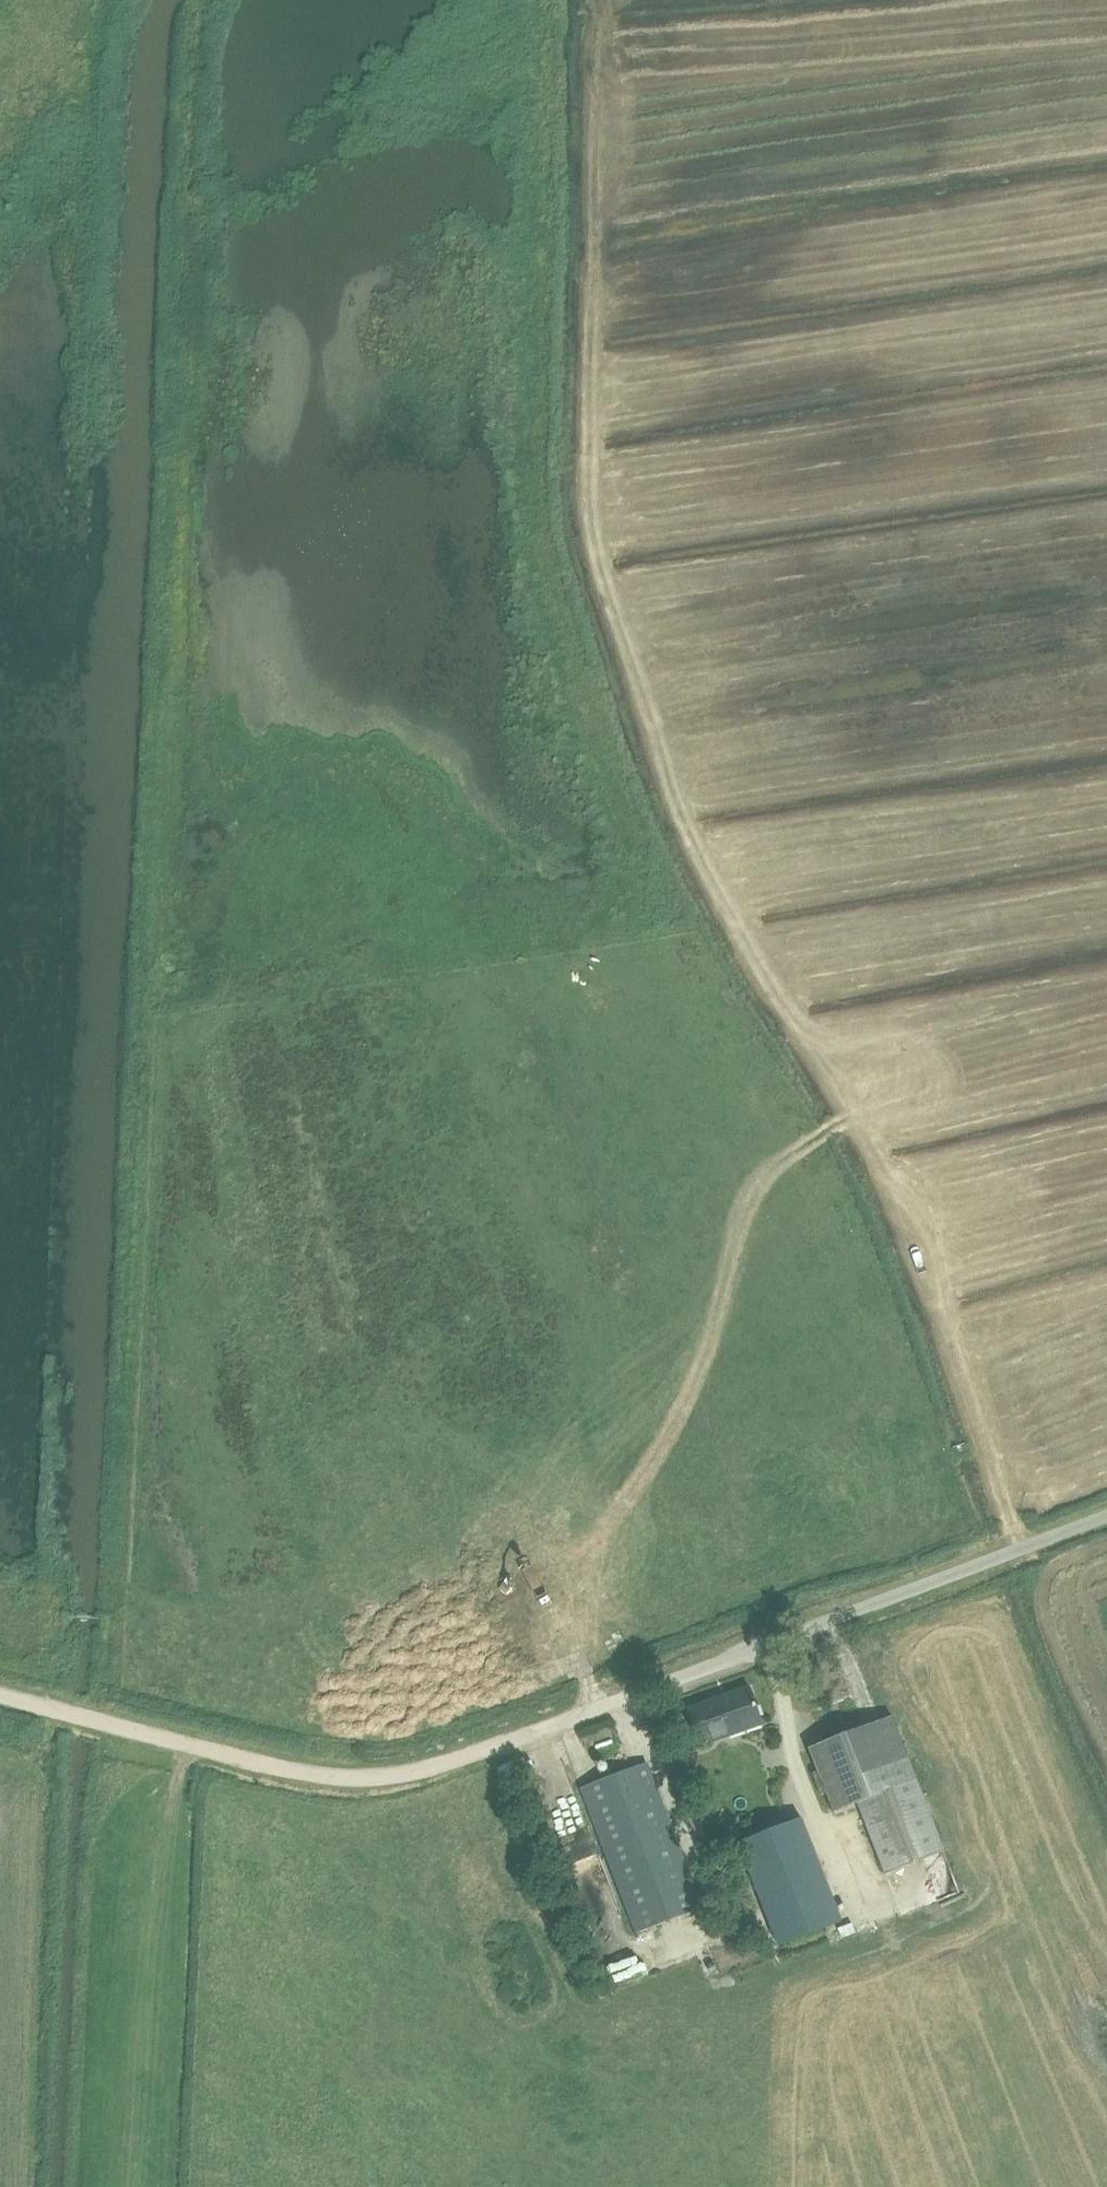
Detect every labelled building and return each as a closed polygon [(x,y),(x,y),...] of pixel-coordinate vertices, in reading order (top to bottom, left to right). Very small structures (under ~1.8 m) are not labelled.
[(763,1726),(760,1718),(750,1689),(688,1711),(698,1739),(710,1735),(713,1744),(763,1726)] [(885,1873),(944,1850),(892,1718),(809,1750),(817,1771),(814,1773),(822,1795),(826,1794),(833,1811),(857,1802),(885,1873)] [(581,1789),(637,1934),(702,1909),(647,1764),(581,1789)] [(844,1920),(802,1818),(739,1844),(781,1946),(844,1920)] [(643,1942),(646,1954),(663,1949),(660,1938),(643,1942)]
